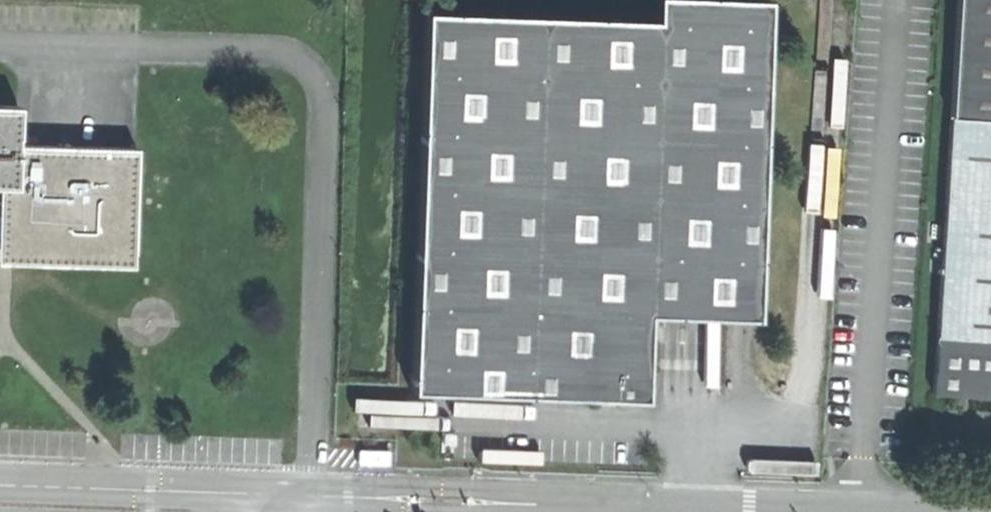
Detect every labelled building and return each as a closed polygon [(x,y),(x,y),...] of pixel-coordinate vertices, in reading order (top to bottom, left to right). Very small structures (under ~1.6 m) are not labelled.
[(411,391),(613,399),(646,400),(651,314),(756,319),(772,0),(766,0),(660,0),(659,21),(428,10),(411,391)] [(951,116),(933,392),(990,396),(990,0),(958,0),(951,116)] [(12,184),(10,242),(130,247),(133,146),(13,142),(14,103),(0,103),(0,184),(12,184)] [(10,242),(12,184),(0,184),(0,242),(10,242)] [(130,264),(130,247),(10,242),(0,242),(0,260),(130,264)]
